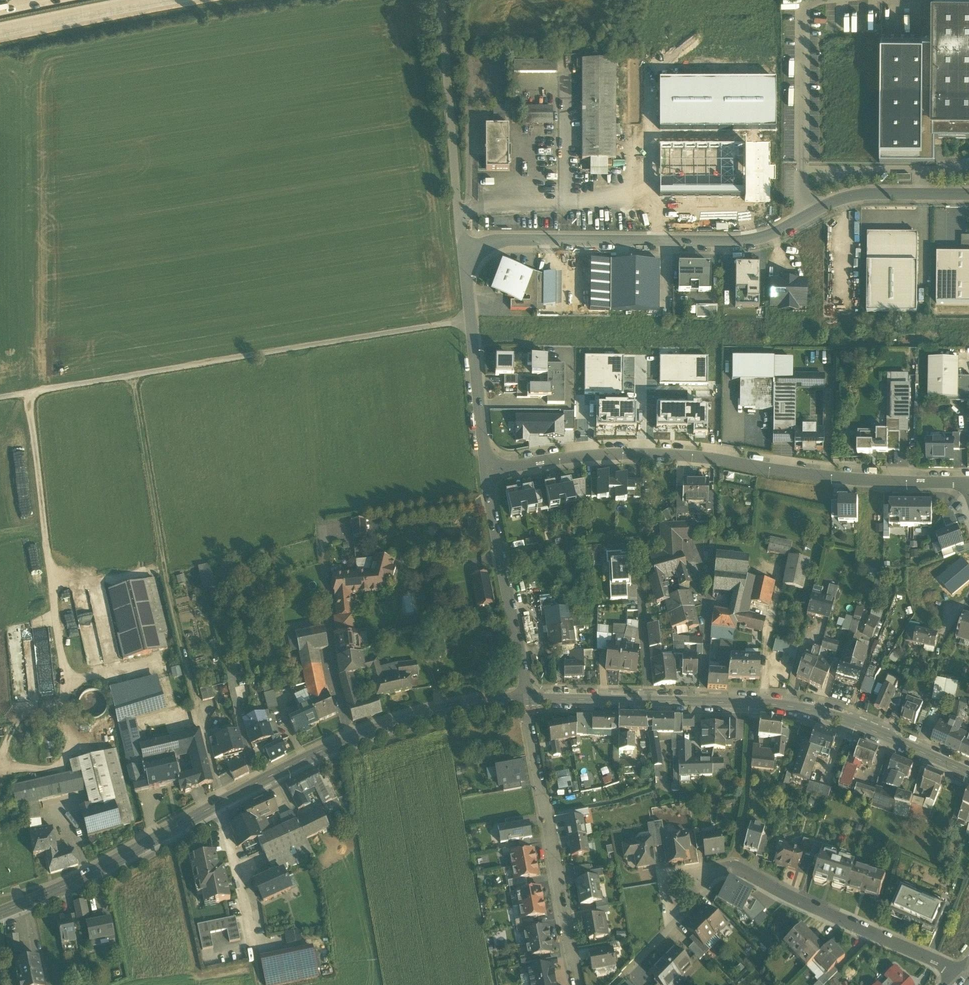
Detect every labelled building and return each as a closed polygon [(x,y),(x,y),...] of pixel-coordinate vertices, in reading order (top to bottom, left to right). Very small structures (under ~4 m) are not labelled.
[(934,36),(933,127),(968,127),(968,0),(934,0),(934,36)] [(933,166),(933,140),(933,127),(934,36),(880,36),(879,166),(933,166)] [(615,60),(582,60),(582,160),(615,160),(615,137),(620,137),(619,126),(615,126),(615,60)] [(556,61),(514,61),(514,73),(556,73),(556,61)] [(659,79),(658,131),(776,132),(776,79),(659,79)] [(505,107),(493,107),(494,125),(505,125),(505,107)] [(552,109),(525,109),(525,124),(552,124),(552,109)] [(509,127),(486,127),(486,171),(509,171),(509,127)] [(933,127),(933,140),(968,140),(968,127),(933,127)] [(748,137),(747,146),(747,180),(772,180),(773,173),(778,174),(779,158),(773,158),(773,137),(748,137)] [(747,197),(747,180),(747,146),(661,145),(660,196),(747,197)] [(918,234),(868,233),(867,313),(917,314),(918,234)] [(937,254),(937,304),(968,304),(968,254),(961,254),(937,254)] [(590,311),(610,311),(610,262),(590,261),(590,311)] [(610,311),(660,312),(660,262),(610,262),(610,311)] [(522,271),(506,265),(502,263),(491,291),(514,300),(521,303),(533,272),(523,268),(522,271)] [(710,265),(678,264),(678,292),(710,293),(710,265)] [(759,266),(735,266),(735,308),(759,308),(759,266)] [(533,272),(521,303),(514,300),(514,301),(510,301),(510,310),(537,310),(537,306),(537,279),(537,274),(533,272)] [(555,274),(543,274),(543,279),(543,307),(555,307),(555,274)] [(802,285),(775,285),(775,304),(783,304),(783,308),(793,308),(793,304),(801,304),(802,285)] [(717,306),(696,307),(696,318),(717,318),(717,306)] [(514,360),(505,360),(505,356),(496,356),(495,376),(504,376),(513,376),(514,360)] [(548,356),(528,356),(527,366),(532,366),(532,374),(547,374),(548,365),(548,356)] [(585,357),(584,395),(623,396),(624,357),(585,357)] [(660,358),(659,386),(707,386),(708,358),(660,358)] [(774,359),(732,358),(732,380),(740,381),(774,381),(774,376),(774,359)] [(774,359),(774,376),(791,376),(791,359),(774,359)] [(959,360),(929,360),(928,400),(958,400),(958,396),(959,378),(959,360)] [(565,365),(548,365),(547,374),(547,386),(547,398),(547,404),(564,404),(565,365)] [(513,376),(504,376),(504,386),(517,386),(517,376),(513,376)] [(791,376),(774,376),(774,381),(774,388),(793,389),(793,376),(791,376)] [(823,376),(811,376),(811,389),(823,389),(823,376)] [(959,378),(958,396),(961,396),(961,403),(968,403),(968,379),(959,378)] [(774,381),(740,381),(740,409),(773,410),(774,388),(774,381)] [(547,386),(527,386),(527,398),(547,398),(547,386)] [(909,388),(891,387),(891,421),(908,421),(909,388)] [(793,389),(774,388),(773,410),(773,425),(792,425),(793,389)] [(636,405),(596,405),(596,429),(636,429),(636,405)] [(656,405),(656,429),(693,430),(693,436),(707,436),(707,410),(701,410),(701,406),(656,405)] [(564,416),(563,431),(574,431),(574,413),(564,413),(564,416)] [(564,416),(515,415),(515,442),(529,443),(529,435),(563,436),(563,431),(564,416)] [(792,425),(773,425),(773,435),(773,445),(774,445),(774,441),(794,441),(794,430),(795,430),(795,425),(792,425)] [(815,428),(803,428),(803,430),(795,430),(794,430),(794,441),(794,450),(814,450),(823,450),(823,430),(815,430),(815,428)] [(888,432),(877,432),(877,435),(877,444),(873,444),(873,453),(888,453),(888,451),(888,434),(888,432)] [(900,434),(896,434),(896,440),(892,439),(892,451),(900,452),(900,434)] [(877,435),(861,435),(861,444),(873,444),(877,444),(877,435)] [(953,441),(928,440),(928,460),(954,461),(954,451),(954,441),(953,441)] [(861,444),(858,444),(858,454),(873,455),(873,453),(873,444),(861,444)] [(608,474),(597,474),(597,480),(597,498),(597,499),(608,499),(608,491),(615,491),(616,491),(616,482),(615,482),(608,482),(608,474)] [(627,476),(616,476),(615,482),(616,482),(616,491),(615,491),(615,501),(626,501),(626,493),(633,493),(634,493),(634,485),(626,484),(627,476)] [(570,481),(562,482),(561,481),(560,482),(564,501),(565,508),(566,507),(566,505),(574,504),(575,506),(576,506),(574,499),(580,498),(578,486),(572,487),(571,480),(570,480),(570,481)] [(585,482),(577,483),(580,498),(580,501),(585,500),(585,502),(586,502),(585,480),(584,480),(585,482)] [(708,482),(683,482),(683,492),(683,503),(684,503),(705,503),(707,503),(707,491),(708,482)] [(554,484),(545,485),(545,484),(544,485),(548,504),(549,511),(550,511),(550,508),(558,507),(558,509),(559,509),(558,502),(564,501),(562,490),(556,491),(555,483),(554,483),(554,484)] [(532,487),(531,487),(532,488),(523,490),(523,488),(522,489),(523,496),(526,508),(527,515),(528,514),(528,512),(536,511),(536,513),(537,513),(536,506),(542,505),(539,490),(539,493),(534,494),(532,487)] [(545,489),(539,490),(542,505),(548,504),(545,489)] [(518,497),(516,490),(515,490),(515,491),(507,493),(507,491),(506,492),(511,518),(512,517),(511,515),(520,514),(520,516),(521,516),(520,509),(526,508),(523,496),(518,497)] [(683,492),(676,492),(676,512),(684,512),(684,503),(683,503),(683,492)] [(859,500),(840,499),(839,522),(858,523),(859,500)] [(911,503),(890,503),(890,521),(890,527),(911,527),(911,503)] [(932,503),(911,503),(911,527),(932,527),(932,503)] [(954,513),(948,509),(942,518),(946,529),(958,525),(954,513)] [(673,510),(663,511),(664,521),(669,520),(670,523),(675,522),(673,510)] [(352,521),(353,538),(367,537),(365,520),(352,521)] [(695,523),(661,524),(662,552),(650,556),(652,563),(682,555),(679,540),(695,539),(695,523)] [(950,533),(937,537),(943,553),(953,549),(964,546),(960,536),(962,536),(959,527),(949,530),(950,533)] [(792,544),(770,539),(767,552),(789,557),(792,544)] [(943,553),(942,554),(944,559),(955,555),(953,549),(943,553)] [(622,555),(622,553),(607,554),(606,554),(607,564),(610,564),(611,572),(609,572),(610,587),(627,586),(627,584),(628,584),(628,577),(630,577),(629,555),(622,555)] [(748,557),(716,554),(714,574),(747,577),(747,576),(748,557)] [(682,555),(652,563),(655,577),(656,578),(663,576),(676,573),(686,569),(682,555)] [(362,576),(357,576),(358,595),(361,595),(375,594),(386,593),(389,583),(392,583),(395,571),(392,570),(394,562),(374,556),(373,559),(367,560),(368,573),(361,574),(362,576)] [(809,561),(789,556),(783,586),(802,590),(809,561)] [(355,561),(357,574),(361,574),(368,573),(367,560),(355,561)] [(953,596),(968,582),(968,569),(963,561),(940,581),(953,596)] [(198,567),(204,589),(213,587),(208,565),(198,567)] [(686,569),(676,573),(680,586),(690,583),(686,569)] [(714,574),(713,590),(734,591),(729,610),(729,613),(732,614),(731,618),(737,619),(736,623),(745,625),(744,628),(762,633),(765,620),(748,615),(751,602),(769,606),(774,582),(747,576),(747,577),(714,574)] [(349,596),(358,595),(357,576),(352,576),(352,575),(334,576),(336,597),(338,617),(351,615),(349,596)] [(487,575),(473,577),(478,607),(493,605),(487,575)] [(42,593),(41,576),(33,577),(34,594),(42,593)] [(663,576),(656,578),(655,577),(650,579),(656,603),(666,601),(666,599),(669,598),(663,576)] [(154,579),(142,582),(156,636),(163,634),(164,634),(167,633),(154,579)] [(167,649),(164,634),(163,634),(156,636),(142,582),(108,590),(112,606),(120,635),(117,636),(123,660),(167,649)] [(628,600),(627,586),(610,587),(610,600),(628,600)] [(838,588),(829,586),(826,600),(834,602),(838,588)] [(87,667),(118,661),(104,588),(72,594),(87,667)] [(826,600),(820,599),(822,590),(813,588),(807,613),(829,619),(834,602),(826,600)] [(689,592),(669,598),(666,599),(666,601),(669,614),(693,608),(689,592)] [(281,596),(283,605),(289,604),(287,595),(281,596)] [(437,606),(426,607),(428,618),(439,616),(437,606)] [(884,611),(873,607),(871,615),(863,634),(873,638),(884,611)] [(669,614),(672,628),(687,625),(689,630),(699,627),(694,608),(693,608),(669,614)] [(729,610),(716,608),(715,610),(714,610),(711,626),(712,627),(726,629),(735,631),(736,623),(737,619),(731,618),(732,614),(729,613),(729,610)] [(558,610),(545,612),(547,631),(559,630),(572,628),(571,619),(571,617),(568,617),(567,609),(562,610),(558,610)] [(863,611),(857,609),(856,609),(854,617),(861,619),(863,611)] [(964,613),(957,624),(965,627),(968,618),(968,616),(964,613)] [(333,617),(336,636),(353,634),(351,615),(338,617),(333,617)] [(529,617),(522,619),(527,644),(532,643),(531,636),(535,635),(532,623),(530,623),(529,617)] [(854,617),(850,630),(856,632),(861,619),(854,617)] [(579,618),(571,619),(572,628),(573,628),(583,627),(590,626),(589,620),(579,621),(579,618)] [(852,620),(845,618),(842,630),(848,632),(852,620)] [(968,618),(965,627),(960,641),(968,644),(968,618)] [(598,620),(589,620),(590,626),(590,629),(591,628),(591,632),(597,632),(597,625),(598,620)] [(256,624),(260,640),(267,638),(262,622),(256,624)] [(627,626),(613,625),(613,636),(616,636),(615,645),(622,646),(624,638),(625,637),(627,627),(627,626)] [(658,625),(647,626),(650,648),(660,647),(658,625)] [(583,627),(573,628),(575,641),(577,641),(577,637),(576,630),(579,630),(579,631),(583,630),(583,627)] [(637,630),(627,627),(625,637),(624,638),(631,640),(634,641),(637,630)] [(726,629),(712,627),(711,640),(721,641),(725,641),(726,629)] [(572,628),(559,630),(561,644),(575,643),(575,641),(573,628),(572,628)] [(299,651),(299,654),(300,653),(314,651),(328,648),(324,629),(296,635),(299,651)] [(726,629),(725,641),(721,641),(718,664),(709,663),(709,672),(728,673),(730,657),(731,649),(735,631),(726,629)] [(917,630),(909,629),(906,642),(910,643),(914,644),(917,630)] [(559,630),(547,631),(549,649),(561,648),(561,644),(559,630)] [(850,630),(841,659),(851,662),(856,647),(856,646),(859,638),(855,637),(856,632),(850,630)] [(938,635),(917,630),(914,644),(935,649),(938,635)] [(389,634),(394,641),(398,638),(393,631),(389,634)] [(366,633),(358,634),(360,649),(368,648),(366,633)] [(335,637),(337,657),(361,655),(360,649),(358,634),(353,634),(336,636),(335,637)] [(389,634),(373,646),(380,652),(394,641),(389,634)] [(608,635),(597,634),(597,643),(597,650),(605,651),(606,644),(607,644),(608,635)] [(299,651),(296,635),(287,637),(290,653),(299,651)] [(689,638),(672,636),(673,643),(683,644),(689,645),(689,638)] [(268,646),(267,638),(260,640),(262,647),(268,646)] [(624,638),(622,646),(630,647),(631,640),(624,638)] [(839,644),(824,639),(821,648),(836,652),(839,644)] [(798,646),(775,640),(773,651),(795,657),(798,646)] [(597,650),(597,643),(592,643),(589,644),(581,644),(582,648),(582,652),(583,651),(597,651),(597,650)] [(683,644),(673,643),(674,655),(682,655),(683,644)] [(607,644),(606,644),(605,651),(605,654),(607,654),(605,670),(619,671),(622,646),(615,645),(607,644)] [(211,646),(216,662),(221,661),(217,645),(211,646)] [(630,647),(622,646),(619,671),(637,673),(639,648),(630,647)] [(821,648),(813,646),(811,653),(810,656),(818,659),(819,657),(821,648)] [(867,650),(856,646),(856,647),(851,662),(862,665),(863,665),(867,650)] [(303,669),(317,666),(314,651),(300,653),(303,669)] [(582,652),(575,652),(576,664),(584,663),(583,651),(582,652)] [(745,657),(730,657),(728,673),(728,680),(759,680),(759,657),(758,657),(758,651),(745,651),(745,657)] [(806,651),(805,658),(803,657),(796,678),(809,683),(818,659),(810,656),(811,653),(806,651)] [(337,659),(340,677),(350,675),(369,671),(367,662),(364,663),(362,655),(337,659)] [(697,656),(682,656),(682,675),(697,675),(697,656)] [(673,657),(651,659),(654,686),(676,684),(673,657)] [(819,657),(818,659),(809,683),(822,689),(828,675),(833,663),(819,657)] [(369,671),(374,688),(400,681),(410,680),(410,676),(418,675),(415,663),(398,666),(384,669),(380,670),(380,669),(377,659),(367,662),(369,671)] [(851,662),(841,659),(836,678),(856,684),(860,674),(862,665),(851,662)] [(571,664),(564,664),(564,677),(584,677),(584,663),(576,664),(571,664)] [(877,668),(870,665),(868,669),(864,680),(864,681),(874,684),(876,678),(877,676),(874,674),(877,668)] [(303,669),(309,700),(324,694),(319,666),(317,666),(303,669)] [(180,667),(171,669),(173,679),(182,677),(180,667)] [(728,673),(709,672),(707,689),(727,690),(728,680),(728,673)] [(340,677),(343,688),(353,685),(350,675),(340,677)] [(130,700),(137,698),(160,691),(157,681),(156,677),(126,684),(130,700)] [(374,688),(377,698),(403,691),(411,690),(410,680),(400,681),(374,688)] [(874,684),(864,681),(861,692),(870,695),(874,684)] [(948,681),(947,681),(944,697),(956,699),(958,690),(959,683),(953,682),(948,681)] [(134,718),(130,700),(126,684),(109,689),(126,758),(125,758),(130,782),(132,782),(134,791),(141,789),(139,780),(136,767),(144,766),(137,733),(134,717),(134,718)] [(290,689),(299,709),(310,704),(309,700),(306,685),(296,688),(290,689)] [(358,704),(353,685),(343,688),(353,722),(382,713),(377,698),(358,704)] [(897,691),(884,685),(874,707),(887,713),(891,704),(896,693),(897,691)] [(211,687),(205,689),(200,690),(203,702),(208,700),(214,699),(211,687)] [(263,689),(264,695),(274,693),(272,687),(263,689)] [(79,704),(79,709),(81,714),(85,717),(90,719),(95,719),(100,718),(104,714),(107,709),(107,704),(106,699),(103,695),(98,692),(93,691),(88,692),(84,694),(80,699),(79,704)] [(161,691),(160,691),(137,698),(142,715),(166,708),(161,691)] [(269,725),(273,738),(271,738),(273,742),(274,746),(275,745),(281,743),(281,741),(278,734),(275,723),(276,723),(274,715),(279,714),(274,693),(264,695),(269,711),(264,712),(264,713),(269,725)] [(309,700),(310,704),(313,711),(318,724),(336,716),(327,693),(324,694),(309,700)] [(902,695),(896,693),(891,704),(898,707),(902,695)] [(923,703),(907,697),(901,720),(915,725),(923,703)] [(134,718),(134,717),(142,715),(137,698),(130,700),(134,718)] [(297,710),(301,717),(313,711),(310,704),(299,709),(297,710)] [(965,711),(959,710),(959,712),(958,718),(957,721),(962,723),(967,712),(966,712),(965,711)] [(318,724),(313,711),(301,717),(290,723),(296,736),(304,732),(306,734),(309,733),(308,730),(319,725),(318,724)] [(243,720),(247,732),(269,725),(264,713),(243,720)] [(585,715),(576,715),(576,719),(577,735),(579,735),(588,735),(588,727),(585,727),(585,715)] [(619,716),(592,715),(592,727),(592,731),(619,731),(619,716)] [(644,716),(619,716),(619,731),(647,732),(644,716)] [(673,717),(644,716),(647,732),(647,734),(648,734),(652,733),(652,734),(657,734),(671,734),(673,734),(673,717)] [(682,717),(673,717),(673,734),(682,734),(682,728),(682,717)] [(694,717),(682,717),(682,728),(694,728),(694,717)] [(782,720),(760,718),(758,737),(775,739),(780,740),(780,739),(781,730),(782,720)] [(957,721),(952,718),(947,731),(952,733),(956,723),(957,721)] [(576,719),(567,721),(570,739),(576,738),(577,735),(576,719)] [(567,721),(547,725),(551,742),(558,741),(570,739),(567,721)] [(956,723),(952,733),(957,735),(961,725),(956,723)] [(714,724),(702,724),(701,747),(700,761),(711,761),(714,749),(714,748),(714,724)] [(725,724),(714,724),(714,748),(714,749),(725,749),(725,746),(731,746),(731,740),(741,740),(741,742),(742,742),(742,731),(742,728),(725,728),(725,724)] [(273,738),(269,725),(247,732),(251,745),(253,744),(253,745),(266,741),(266,740),(271,738),(273,738)] [(947,731),(938,727),(932,741),(945,747),(952,733),(947,731)] [(836,736),(815,729),(809,747),(817,750),(829,754),(836,736)] [(198,730),(178,735),(181,748),(187,746),(192,764),(206,760),(198,730)] [(788,731),(781,730),(780,739),(785,740),(787,740),(788,731)] [(146,731),(137,733),(144,766),(144,768),(160,765),(159,763),(174,759),(172,750),(170,741),(149,746),(146,731)] [(216,737),(210,739),(212,749),(214,758),(222,757),(233,754),(234,756),(238,755),(238,753),(243,751),(241,741),(238,731),(226,734),(224,735),(216,737)] [(657,734),(652,734),(652,733),(648,734),(651,754),(654,767),(661,766),(660,752),(657,734)] [(952,733),(945,747),(946,748),(959,754),(965,739),(957,735),(952,733)] [(682,744),(682,734),(673,734),(671,734),(672,750),(673,750),(673,785),(672,785),(672,791),(679,791),(678,744),(682,744)] [(169,737),(170,740),(170,741),(172,750),(181,748),(178,735),(169,737)] [(633,737),(619,738),(619,742),(619,752),(634,751),(633,737)] [(785,740),(780,739),(780,740),(775,739),(773,757),(783,759),(785,740)] [(558,741),(551,742),(553,756),(560,755),(558,741)] [(266,752),(275,748),(274,746),(273,742),(264,747),(263,747),(266,752)] [(266,752),(271,762),(284,756),(283,754),(286,752),(282,742),(281,743),(275,745),(274,746),(275,748),(266,752)] [(682,744),(678,744),(678,762),(690,762),(690,744),(682,744)] [(803,744),(792,776),(807,781),(815,756),(817,750),(809,747),(803,744)] [(878,751),(859,744),(853,761),(852,762),(859,764),(871,768),(878,751)] [(759,746),(753,746),(752,759),(759,759),(760,747),(759,747),(759,746)] [(829,754),(817,750),(815,756),(827,760),(829,754)] [(116,751),(102,754),(115,802),(122,829),(135,825),(134,823),(135,823),(116,751)] [(79,760),(82,771),(87,790),(92,809),(115,802),(102,754),(79,760)] [(914,765),(894,757),(888,772),(904,779),(908,780),(914,765)] [(148,788),(177,781),(179,781),(179,780),(174,759),(159,763),(160,765),(144,768),(146,778),(148,788)] [(759,759),(752,759),(751,768),(773,771),(774,761),(759,759)] [(195,775),(179,780),(179,781),(177,781),(178,783),(181,792),(183,791),(185,793),(190,792),(191,789),(212,782),(206,760),(192,764),(195,775)] [(849,760),(840,786),(852,790),(853,787),(850,786),(859,764),(852,762),(853,761),(849,760)] [(635,761),(619,762),(619,770),(627,769),(632,768),(635,768),(635,764),(635,761)] [(690,762),(678,762),(679,776),(712,775),(711,761),(690,762)] [(723,761),(711,761),(712,775),(723,775),(723,761)] [(230,772),(234,781),(249,774),(244,765),(236,769),(234,767),(230,769),(230,770),(230,772)] [(520,783),(524,782),(521,766),(496,770),(499,787),(503,786),(520,783)] [(286,785),(293,798),(300,794),(315,787),(322,783),(316,770),(286,785)] [(82,771),(25,784),(29,803),(38,801),(87,790),(82,771)] [(945,777),(929,771),(921,788),(930,791),(927,800),(935,803),(945,777)] [(904,779),(888,772),(883,785),(899,792),(904,779)] [(604,784),(611,781),(609,776),(602,778),(604,784)] [(139,780),(141,789),(148,788),(146,778),(139,780)] [(317,791),(324,805),(337,799),(327,781),(322,783),(315,787),(317,791)] [(831,789),(809,782),(806,793),(827,799),(831,789)] [(520,783),(503,786),(504,792),(521,789),(520,783)] [(25,804),(29,803),(25,784),(12,787),(16,806),(25,804)] [(875,792),(856,786),(853,795),(872,801),(875,792)] [(307,796),(317,791),(315,787),(300,794),(305,803),(302,805),(304,807),(311,803),(307,796)] [(248,819),(249,820),(253,818),(255,822),(263,818),(278,811),(270,794),(243,807),(248,819)] [(293,798),(298,809),(304,807),(302,805),(305,803),(300,794),(293,798)] [(913,798),(898,794),(895,804),(910,809),(911,805),(913,798)] [(340,806),(337,799),(324,805),(327,812),(340,806)] [(41,830),(38,801),(29,803),(25,804),(29,827),(30,832),(41,830)] [(122,829),(115,802),(92,809),(91,809),(90,805),(81,808),(89,838),(91,846),(99,842),(97,836),(122,829)] [(931,811),(911,805),(910,809),(908,818),(926,823),(931,811)] [(958,820),(965,823),(968,810),(968,807),(964,805),(958,820)] [(588,809),(575,812),(576,819),(583,818),(583,819),(589,818),(588,809)] [(279,816),(284,827),(296,821),(291,811),(279,816)] [(322,813),(298,825),(306,840),(329,828),(322,813)] [(257,839),(261,837),(255,822),(253,818),(249,820),(248,819),(231,827),(236,838),(234,839),(238,848),(257,839)] [(255,822),(261,837),(271,832),(266,821),(265,821),(263,818),(255,822)] [(524,841),(533,839),(530,822),(524,823),(524,818),(505,821),(506,826),(498,828),(501,845),(508,844),(508,840),(524,837),(524,841)] [(576,819),(565,821),(569,839),(586,836),(583,819),(583,818),(576,819)] [(257,839),(267,860),(307,842),(306,840),(298,825),(296,821),(284,827),(271,832),(261,837),(257,839)] [(662,822),(654,823),(658,847),(665,846),(663,838),(664,837),(662,822)] [(654,823),(647,825),(649,840),(650,840),(651,849),(658,847),(654,823)] [(755,825),(750,823),(749,828),(746,830),(748,833),(743,849),(757,853),(758,853),(762,837),(765,835),(763,833),(765,828),(760,826),(758,823),(755,825)] [(46,854),(51,874),(65,870),(60,856),(56,857),(51,828),(41,830),(30,832),(29,832),(33,856),(34,855),(46,854)] [(702,837),(704,848),(705,856),(717,854),(717,851),(723,850),(720,832),(712,834),(713,836),(702,837)] [(702,833),(694,835),(697,849),(704,848),(702,837),(702,833)] [(664,837),(663,838),(665,846),(667,863),(684,860),(683,852),(689,851),(686,834),(664,837)] [(762,837),(758,853),(757,853),(756,856),(763,858),(768,841),(765,835),(762,837)] [(586,836),(569,839),(572,857),(589,854),(586,836)] [(649,840),(632,842),(632,845),(622,846),(624,857),(634,856),(636,869),(654,866),(651,849),(650,840),(649,840)] [(814,843),(803,840),(800,851),(803,851),(802,854),(810,857),(814,843)] [(315,857),(307,842),(267,860),(273,873),(274,875),(282,872),(315,857)] [(823,845),(817,844),(813,857),(818,859),(820,853),(821,853),(823,845)] [(800,851),(784,845),(782,851),(779,852),(775,865),(786,868),(787,867),(795,870),(797,864),(800,863),(802,854),(803,851),(800,851)] [(520,847),(502,850),(503,856),(509,855),(521,853),(520,847)] [(521,853),(509,855),(512,868),(536,863),(534,851),(521,853)] [(60,856),(65,870),(78,866),(78,865),(73,852),(60,856)] [(821,853),(820,853),(818,859),(813,876),(827,880),(826,882),(832,884),(833,882),(847,886),(852,867),(854,863),(821,853)] [(190,858),(194,882),(225,876),(223,868),(218,869),(215,854),(190,858)] [(536,863),(512,868),(514,881),(526,879),(539,876),(536,863)] [(589,866),(574,869),(575,875),(584,873),(590,872),(589,866)] [(886,877),(852,867),(847,886),(846,890),(880,900),(886,877)] [(590,872),(584,873),(585,879),(598,877),(598,878),(603,877),(602,870),(590,872)] [(254,882),(263,902),(291,890),(290,889),(286,879),(282,872),(274,875),(273,873),(254,882)] [(230,900),(225,876),(194,882),(197,895),(202,894),(204,905),(205,905),(205,904),(215,902),(215,903),(230,900)] [(286,879),(290,889),(297,886),(293,876),(286,879)] [(585,879),(576,881),(580,905),(595,903),(600,902),(600,901),(597,885),(599,885),(598,878),(598,877),(585,879)] [(514,881),(508,882),(509,888),(527,885),(527,884),(526,879),(514,881)] [(719,899),(742,912),(751,896),(752,894),(729,882),(719,899)] [(527,885),(509,888),(510,894),(516,893),(528,890),(527,885)] [(528,890),(516,893),(518,906),(543,902),(541,888),(528,890)] [(947,908),(902,888),(891,913),(936,933),(947,908)] [(755,898),(751,896),(742,912),(753,923),(766,911),(755,898)] [(607,900),(600,901),(600,902),(595,903),(596,909),(608,906),(607,900)] [(73,904),(76,915),(76,920),(88,918),(85,902),(73,904)] [(543,902),(518,906),(521,920),(533,918),(545,915),(543,902)] [(608,906),(596,909),(597,915),(603,914),(604,915),(609,914),(608,906)] [(726,925),(708,907),(697,918),(714,935),(718,930),(720,932),(726,925)] [(597,915),(583,918),(584,927),(587,927),(589,939),(593,938),(593,939),(596,939),(596,938),(604,936),(602,924),(605,924),(604,915),(603,914),(597,915)] [(78,929),(76,920),(76,915),(69,916),(69,918),(70,918),(72,930),(78,929)] [(57,920),(62,944),(75,942),(72,930),(70,918),(69,918),(57,920)] [(197,925),(202,950),(213,948),(210,934),(227,931),(229,943),(240,941),(235,918),(197,925)] [(521,920),(515,921),(516,927),(531,924),(534,924),(533,918),(521,920)] [(714,935),(697,918),(686,928),(693,935),(703,945),(704,945),(714,935)] [(100,941),(101,946),(109,945),(109,942),(114,940),(110,921),(96,923),(96,921),(86,923),(90,943),(100,941)] [(531,924),(516,927),(517,933),(523,932),(532,930),(531,924)] [(824,951),(800,926),(793,933),(793,934),(783,943),(807,967),(814,960),(824,951)] [(532,930),(523,932),(525,945),(550,940),(547,927),(532,930)] [(293,932),(293,931),(284,933),(286,945),(296,943),(296,942),(293,932)] [(703,945),(693,935),(689,940),(693,944),(705,955),(709,950),(704,945),(703,945)] [(6,937),(8,955),(20,953),(18,936),(6,937)] [(550,940),(525,945),(527,957),(528,957),(539,955),(552,953),(550,940)] [(620,942),(608,944),(609,950),(613,949),(613,950),(621,948),(620,942)] [(705,955),(693,944),(688,949),(700,960),(705,955)] [(824,951),(814,960),(827,974),(828,975),(834,969),(845,958),(831,944),(824,951)] [(690,964),(674,948),(663,960),(679,975),(690,964)] [(266,984),(280,984),(318,977),(313,951),(313,949),(260,960),(261,962),(266,984)] [(609,950),(589,953),(592,970),(616,967),(613,950),(613,949),(609,950)] [(539,955),(528,957),(527,957),(522,958),(523,964),(540,961),(539,955)] [(20,984),(44,984),(39,959),(30,960),(30,959),(23,961),(23,962),(16,963),(20,984)] [(540,961),(541,967),(552,965),(554,965),(553,959),(540,961)] [(663,960),(649,974),(658,983),(660,984),(684,984),(686,983),(679,975),(663,960)] [(827,974),(814,960),(807,967),(816,977),(815,979),(819,982),(827,974)] [(529,969),(530,975),(528,975),(530,984),(553,984),(551,974),(554,973),(552,965),(541,967),(529,969)] [(904,975),(903,976),(895,968),(884,978),(891,984),(913,984),(904,975)] [(828,975),(827,974),(819,982),(821,984),(825,984),(838,973),(834,969),(828,975)]
